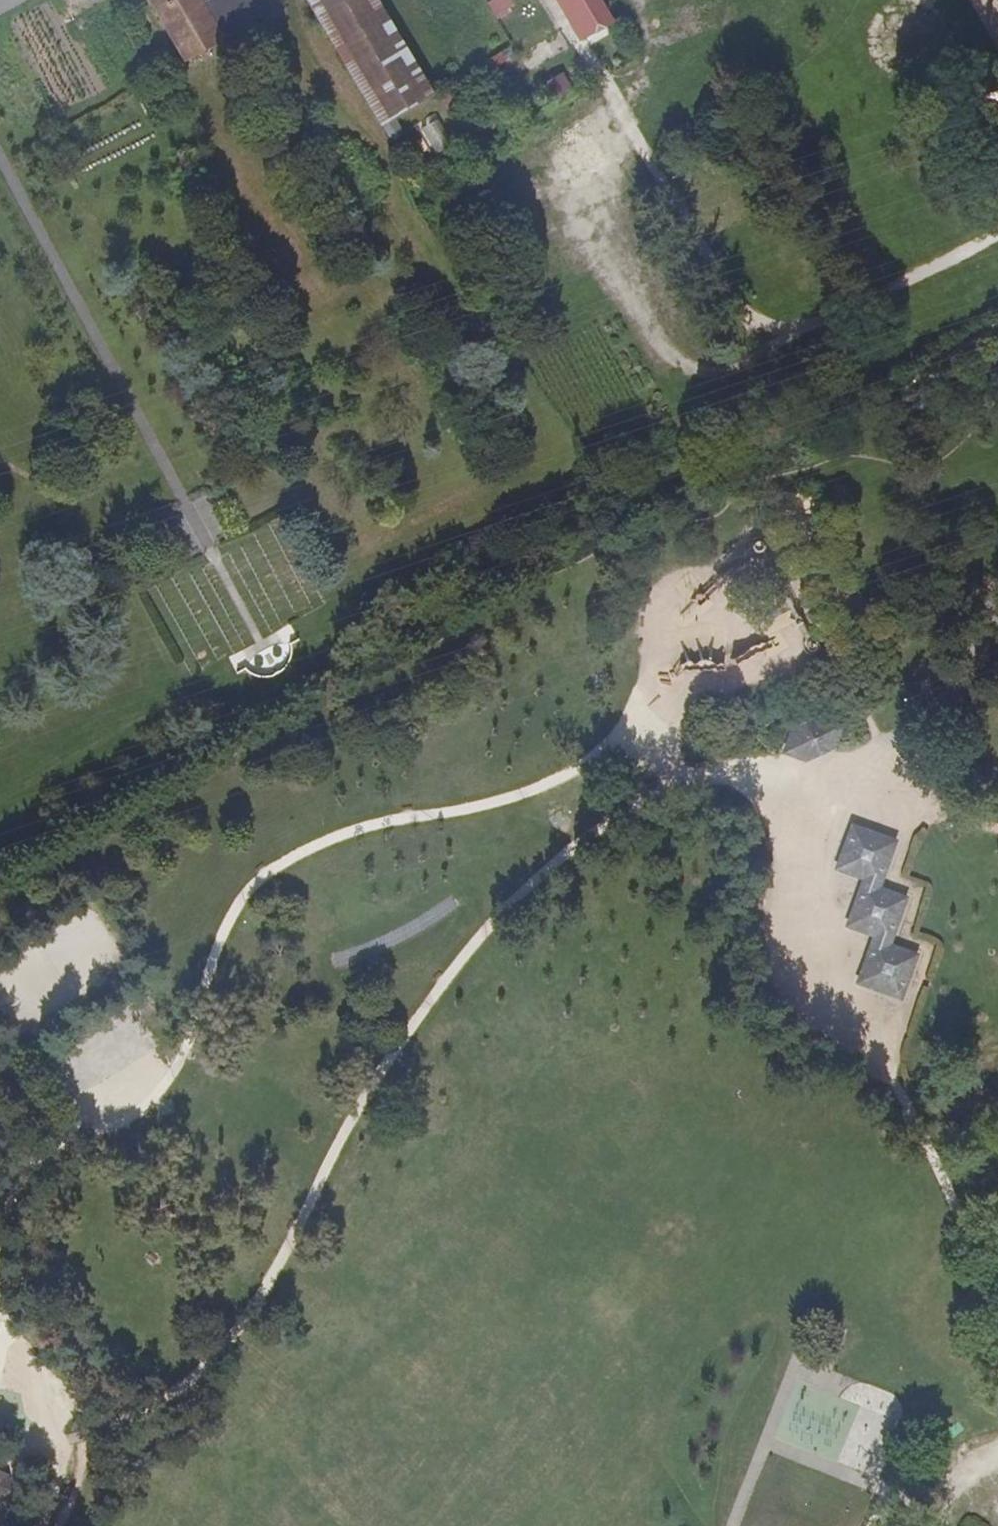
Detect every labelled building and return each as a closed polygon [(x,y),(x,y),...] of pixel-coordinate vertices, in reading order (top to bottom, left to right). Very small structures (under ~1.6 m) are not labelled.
[(267,0),(150,0),(184,59),(272,8),(267,0)] [(317,15),(341,0),(308,0),(317,15)] [(378,0),(341,0),(317,15),(381,124),(433,93),(378,0)] [(582,32),(609,17),(599,0),(564,0),(582,32)] [(936,402),(925,384),(896,401),(906,419),(936,402)] [(819,738),(834,742),(839,725),(822,718),(793,732),(786,751),(802,757),(807,743),(819,738)] [(834,742),(819,738),(807,743),(802,757),(805,758),(832,745),(834,742)] [(879,881),(892,843),(854,829),(840,867),(879,881)] [(889,938),(903,899),(864,886),(851,924),(889,938)] [(910,953),(880,941),(873,945),(861,976),(865,985),(895,995),(903,991),(914,961),(910,953)] [(9,1474),(0,1470),(0,1498),(11,1490),(9,1474)]
